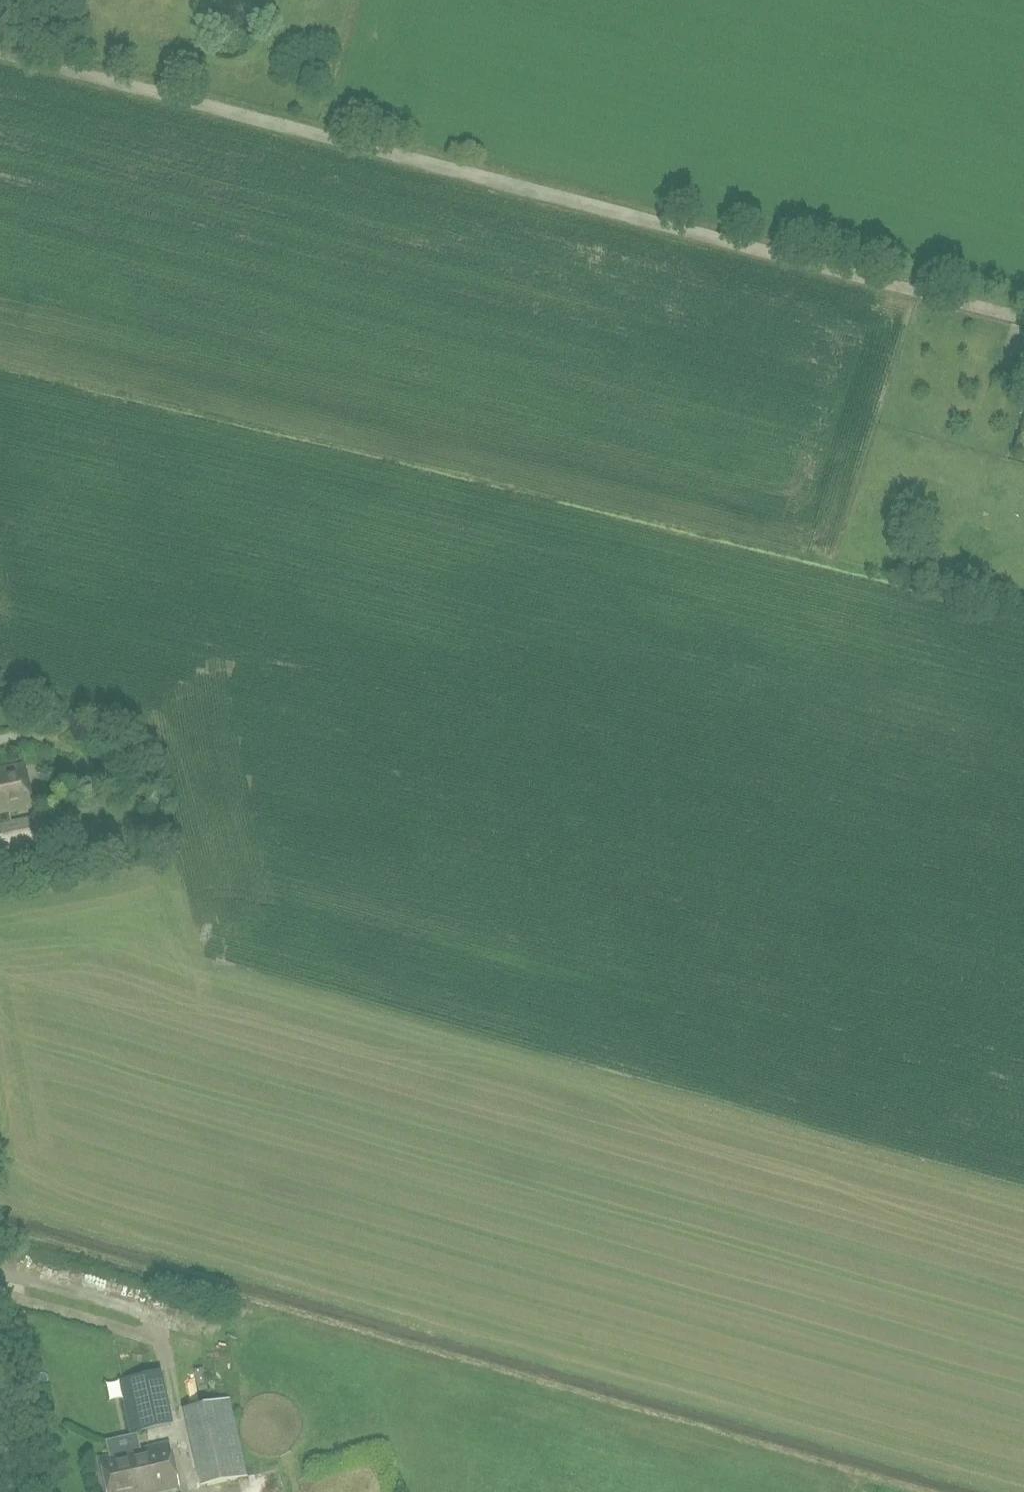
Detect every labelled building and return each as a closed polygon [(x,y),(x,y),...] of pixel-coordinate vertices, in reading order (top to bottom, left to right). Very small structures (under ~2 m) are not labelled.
[(32,847),(27,822),(4,826),(3,817),(30,812),(21,767),(0,771),(0,853),(32,847)] [(118,1382),(130,1435),(173,1424),(161,1372),(118,1382)] [(227,1401),(182,1410),(201,1487),(244,1476),(227,1401)] [(177,1489),(169,1447),(98,1461),(104,1491),(177,1491),(178,1491),(177,1489)] [(246,1477),(247,1491),(267,1491),(265,1475),(246,1477)]
